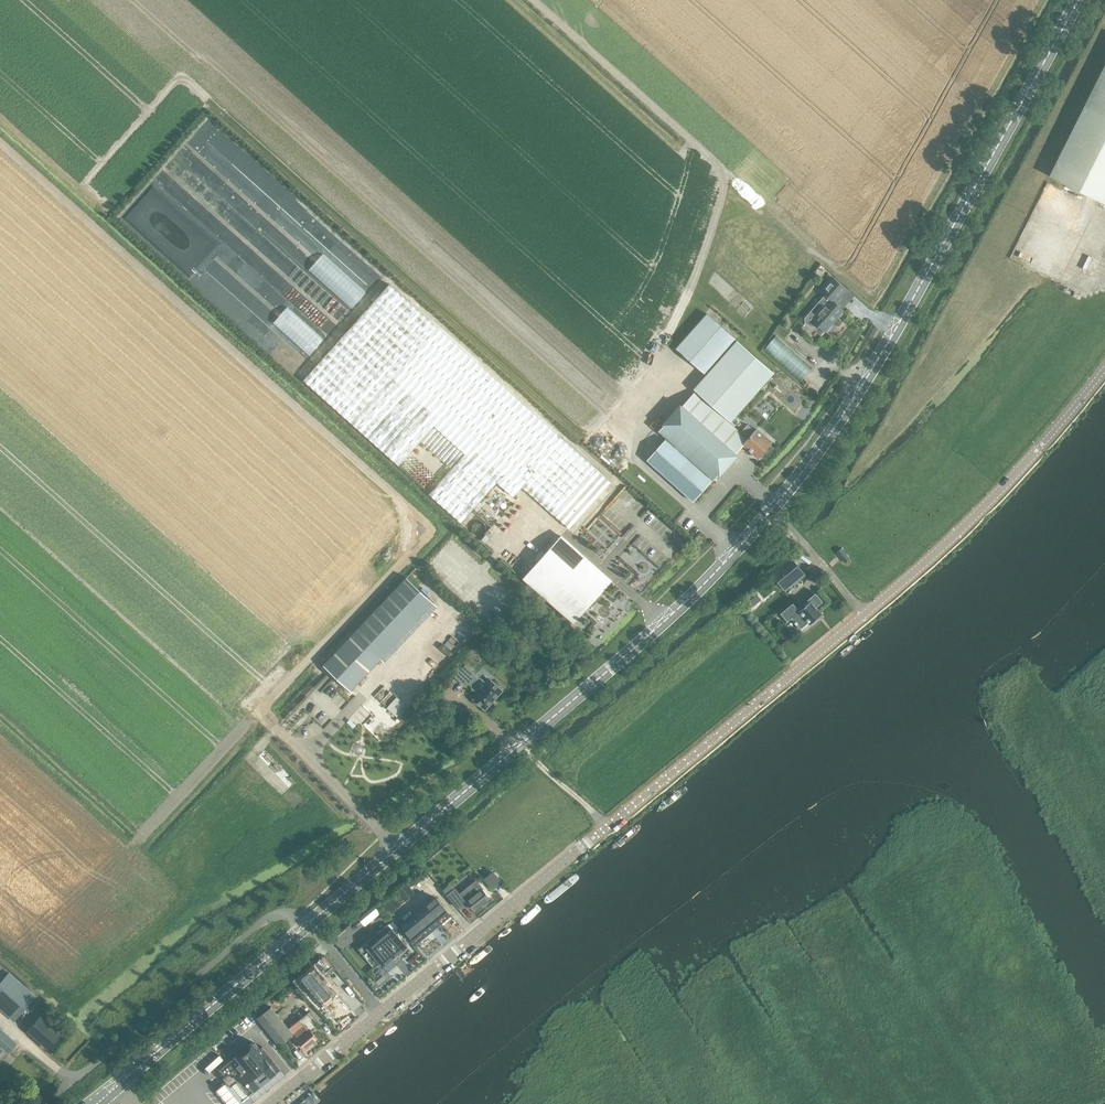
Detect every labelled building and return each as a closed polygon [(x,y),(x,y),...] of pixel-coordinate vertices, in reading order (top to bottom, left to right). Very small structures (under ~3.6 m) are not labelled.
[(1051,175),(1104,203),(1104,66),(1051,175)] [(353,307),(368,291),(325,251),(310,268),(353,307)] [(323,287),(307,276),(297,290),(299,291),(297,294),(290,289),(285,296),(303,309),(310,299),(313,301),(323,287)] [(811,313),(807,318),(807,323),(812,327),(817,327),(819,325),(826,331),(843,312),(835,305),(847,291),(833,280),(822,293),(826,297),(823,299),(823,304),(826,306),(818,315),(816,313),(811,313)] [(514,497),(523,487),(571,529),(612,482),(388,287),(304,382),(400,467),(435,427),(466,455),(430,495),(462,524),(498,483),(514,497)] [(273,322),(311,354),(325,338),(287,305),(273,322)] [(708,314),(677,348),(705,374),(736,339),(708,314)] [(777,335),(766,347),(801,379),(812,368),(777,335)] [(738,340),(694,389),(731,421),(774,373),(738,340)] [(759,458),(772,443),(758,430),(755,432),(747,425),(740,433),(695,392),(660,431),(714,480),(745,446),(759,458)] [(694,501),(713,480),(666,439),(647,460),(694,501)] [(611,580),(562,537),(525,578),(575,622),(611,580)] [(838,550),(846,561),(852,556),(844,546),(838,550)] [(785,588),(804,572),(792,558),(773,574),(785,588)] [(811,624),(823,614),(819,610),(831,601),(824,591),(805,607),(798,599),(785,609),(801,629),(809,623),(811,624)] [(324,665),(325,667),(351,691),(389,651),(362,625),(326,664),(324,665)] [(486,710),(503,691),(491,679),(487,684),(481,679),(481,678),(480,679),(476,675),(476,674),(466,665),(456,676),(466,686),(469,683),(473,687),(479,693),(474,698),(473,698),(474,699),(475,700),(475,702),(479,705),(481,705),(485,709),(486,710)] [(387,705),(397,694),(392,689),(382,700),(387,705)] [(395,713),(405,701),(398,694),(388,706),(395,713)] [(494,872),(486,880),(493,887),(501,880),(494,872)] [(471,874),(463,879),(467,885),(475,879),(471,874)] [(386,903),(395,912),(417,888),(408,880),(386,903)] [(475,910),(491,898),(477,882),(462,895),(475,910)] [(436,897),(402,925),(417,943),(451,915),(436,897)] [(365,943),(358,949),(375,968),(381,963),(384,967),(408,947),(392,928),(368,948),(365,943)] [(322,1005),(338,992),(316,967),(301,980),(322,1005)] [(19,981),(9,972),(0,982),(0,1010),(14,1022),(36,996),(19,981)] [(257,1018),(279,1045),(294,1034),(272,1006),(257,1018)] [(305,1049),(319,1038),(311,1029),(309,1030),(305,1024),(314,1017),(309,1012),(291,1026),(295,1032),(294,1033),(299,1039),(297,1040),(305,1049)] [(40,1017),(28,1031),(47,1048),(60,1035),(40,1017)] [(17,1043),(0,1028),(0,1055),(4,1050),(8,1053),(17,1043)] [(254,1042),(242,1052),(221,1069),(226,1076),(224,1078),(231,1086),(242,1100),(249,1094),(254,1090),(278,1071),(281,1069),(263,1046),(260,1048),(256,1043),(254,1042)]
